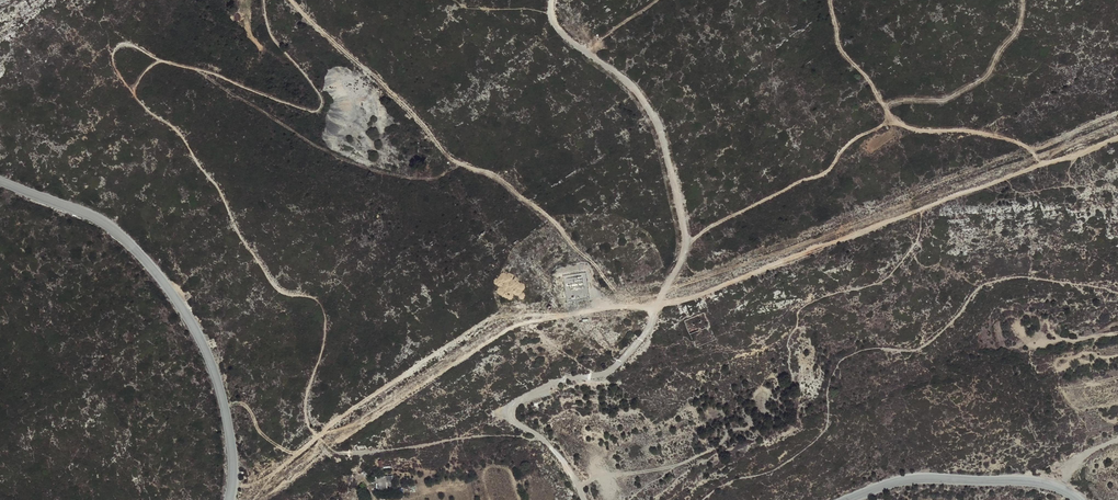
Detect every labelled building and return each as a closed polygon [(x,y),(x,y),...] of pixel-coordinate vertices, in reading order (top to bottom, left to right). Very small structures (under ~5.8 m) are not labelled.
[(572,366),(559,371),(561,377),(575,373),(572,366)] [(388,489),(388,480),(393,480),(393,476),(379,476),(379,489),(388,489)]
